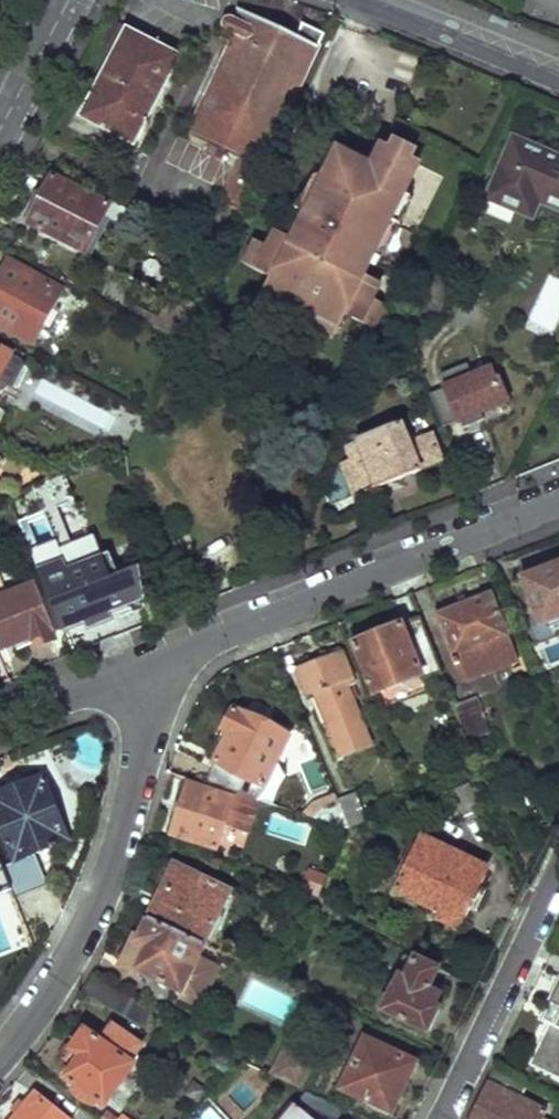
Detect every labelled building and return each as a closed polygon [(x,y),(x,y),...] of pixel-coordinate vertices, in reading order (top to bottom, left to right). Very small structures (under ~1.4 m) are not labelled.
[(225,24),(228,34),(237,38),(192,137),(245,161),(226,202),(239,208),(259,169),(263,170),(324,35),(306,26),(301,37),(239,10),(234,19),(225,24)] [(127,30),(84,120),(138,146),(181,57),(127,30)] [(484,203),(529,221),(537,204),(558,213),(558,160),(512,140),(484,203)] [(396,142),(392,153),(411,162),(416,151),(396,142)] [(344,158),(342,173),(337,182),(348,187),(343,196),(322,186),(308,213),(295,239),(279,231),(271,247),(259,242),(246,265),(275,280),(268,293),(272,296),(291,305),(297,293),(320,304),(314,316),(333,327),(337,329),(345,315),(373,330),(387,306),(374,299),(382,282),(365,274),(377,249),(407,190),(419,165),(411,162),(392,153),(383,149),(369,177),(353,170),(344,158)] [(322,186),(343,196),(348,187),(337,182),(322,175),(316,178),(300,210),(308,213),(322,186)] [(56,177),(31,229),(88,256),(114,207),(56,177)] [(407,190),(377,249),(381,252),(388,250),(413,198),(411,191),(407,190)] [(0,278),(0,324),(35,341),(60,289),(7,264),(0,278)] [(268,305),(329,334),(333,327),(314,316),(320,304),(297,293),(291,305),(272,296),(268,305)] [(1,380),(15,386),(27,361),(0,349),(0,382),(1,380)] [(435,388),(449,429),(512,408),(498,366),(435,388)] [(340,464),(354,496),(420,470),(419,467),(442,458),(431,435),(404,446),(393,423),(352,439),(354,443),(345,446),(351,460),(340,464)] [(54,478),(14,502),(22,523),(63,498),(54,478)] [(42,578),(63,633),(85,624),(88,630),(112,620),(109,613),(135,603),(143,600),(145,597),(143,566),(110,578),(100,555),(42,578)] [(543,624),(558,617),(558,566),(525,581),(543,624)] [(4,648),(32,636),(36,647),(54,641),(33,585),(4,595),(0,587),(0,638),(4,648)] [(509,638),(491,593),(436,615),(464,684),(503,668),(493,644),(509,638)] [(353,644),(373,695),(422,678),(424,681),(441,675),(419,622),(353,644)] [(519,662),(509,638),(493,644),(503,668),(519,662)] [(315,693),(342,757),(368,746),(345,686),(352,683),(342,655),(298,671),(307,695),(315,693)] [(456,711),(469,744),(490,736),(477,703),(456,711)] [(228,733),(206,784),(258,802),(287,737),(231,710),(222,729),(228,733)] [(13,863),(67,842),(42,780),(0,796),(0,830),(13,863)] [(190,782),(172,833),(217,848),(223,828),(247,836),(257,804),(233,797),(190,782)] [(370,823),(356,789),(336,797),(349,831),(370,823)] [(308,808),(305,817),(349,831),(336,797),(335,795),(308,808)] [(423,840),(399,891),(440,912),(439,915),(438,919),(453,926),(457,924),(460,921),(463,923),(487,870),(423,840)] [(177,866),(152,917),(207,943),(232,892),(177,866)] [(308,869),(302,887),(319,893),(326,875),(308,869)] [(152,917),(128,965),(183,992),(189,980),(209,990),(219,969),(199,959),(207,943),(152,917)] [(397,974),(382,1007),(429,1030),(439,1009),(436,1008),(440,996),(428,990),(438,969),(416,958),(405,978),(397,974)] [(209,990),(189,980),(183,992),(180,997),(200,1007),(209,990)] [(532,1068),(554,1079),(558,1079),(558,987),(542,1025),(550,1029),(532,1068)] [(80,1057),(66,1077),(108,1106),(138,1064),(87,1029),(72,1051),(80,1057)] [(369,1041),(345,1091),(394,1114),(418,1064),(369,1041)] [(288,1048),(274,1074),(302,1089),(315,1063),(288,1048)] [(522,1100),(529,1086),(494,1069),(470,1118),(545,1118),(548,1113),(522,1100)] [(16,1118),(66,1118),(38,1095),(16,1118)] [(316,1113),(311,1118),(295,1106),(285,1118),(329,1118),(316,1113)]
